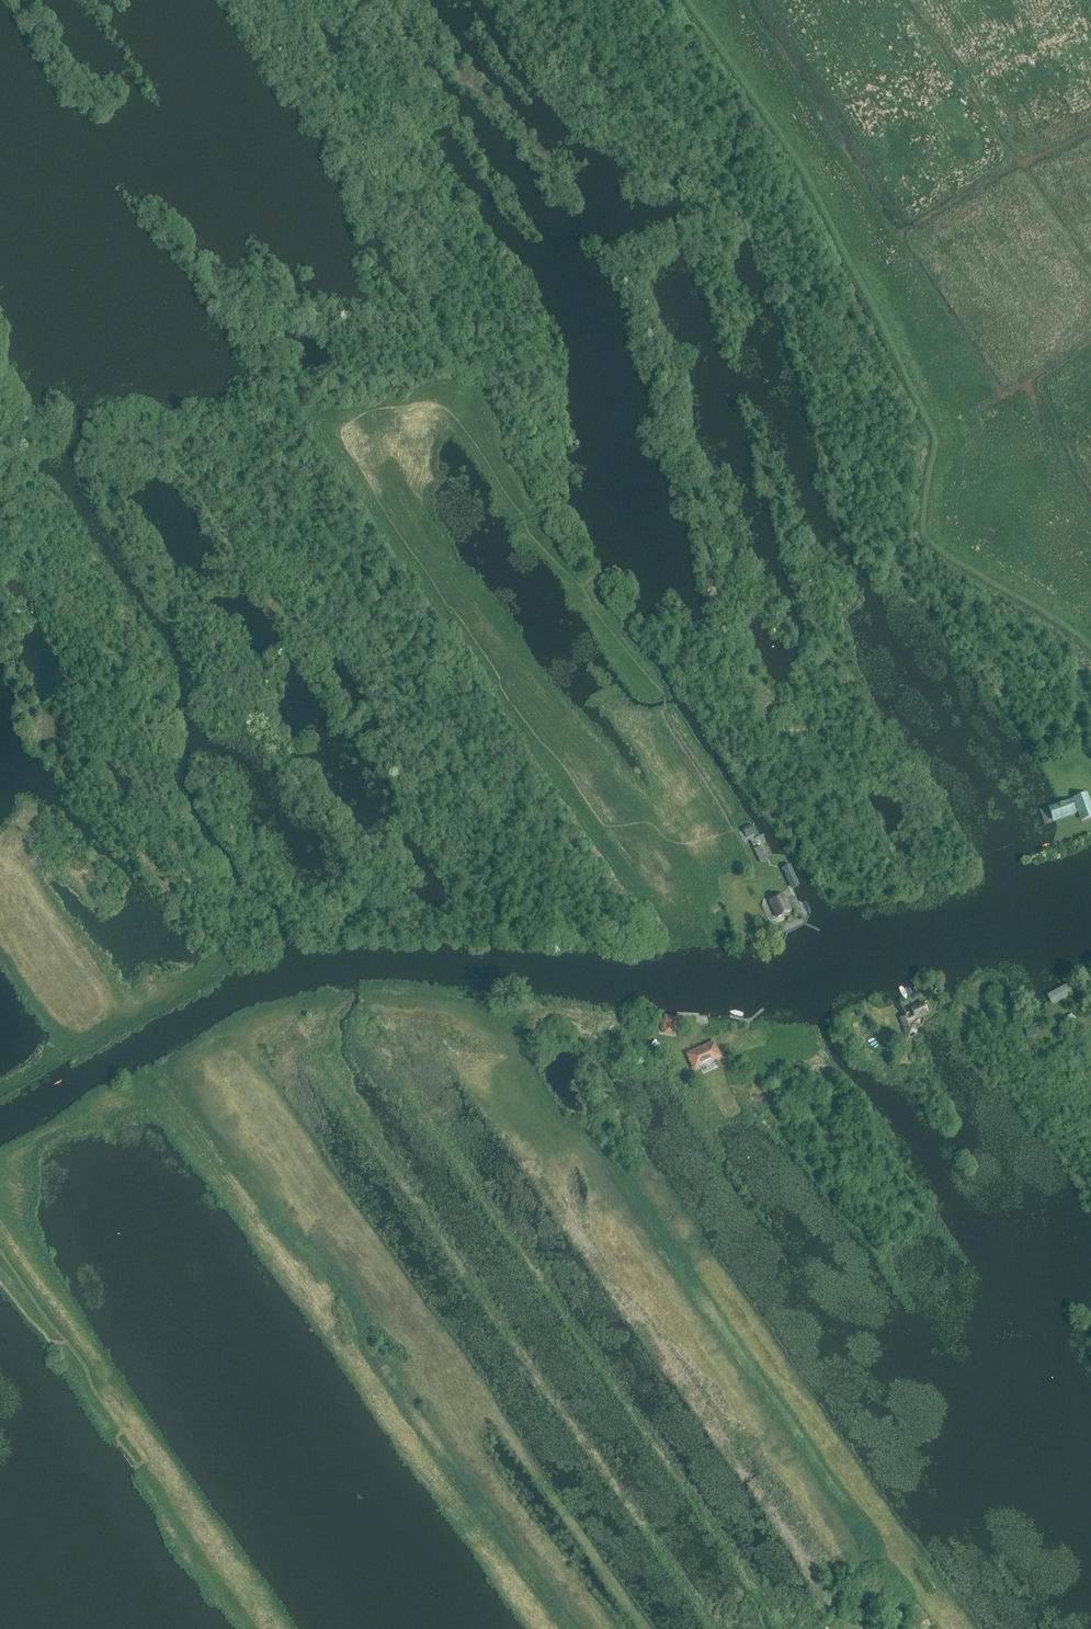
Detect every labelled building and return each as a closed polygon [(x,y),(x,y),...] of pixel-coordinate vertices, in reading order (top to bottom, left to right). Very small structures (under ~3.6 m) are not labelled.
[(1090,817),(1090,803),(1087,792),(1072,798),(1073,799),(1071,799),(1071,798),(1047,807),(1053,822),(1076,813),(1076,812),(1077,812),(1081,821),(1090,817)] [(742,828),(747,837),(756,833),(752,824),(742,828)] [(759,846),(754,848),(760,862),(766,859),(759,846)] [(789,864),(783,867),(792,888),(799,885),(789,864)] [(777,920),(791,913),(783,896),(769,903),(777,920)] [(1068,982),(1045,994),(1051,1006),(1074,994),(1068,982)] [(912,1021),(923,1016),(922,1015),(928,1012),(923,1001),(909,1008),(912,1014),(907,1017),(906,1015),(900,1017),(904,1028),(903,1028),(908,1039),(915,1035),(918,1031),(914,1022),(912,1023),(912,1021)] [(665,1015),(662,1031),(674,1033),(677,1017),(665,1015)] [(1025,1027),(1027,1036),(1037,1034),(1035,1025),(1025,1027)] [(694,1070),(722,1057),(714,1041),(691,1051),(686,1053),(694,1070)]
